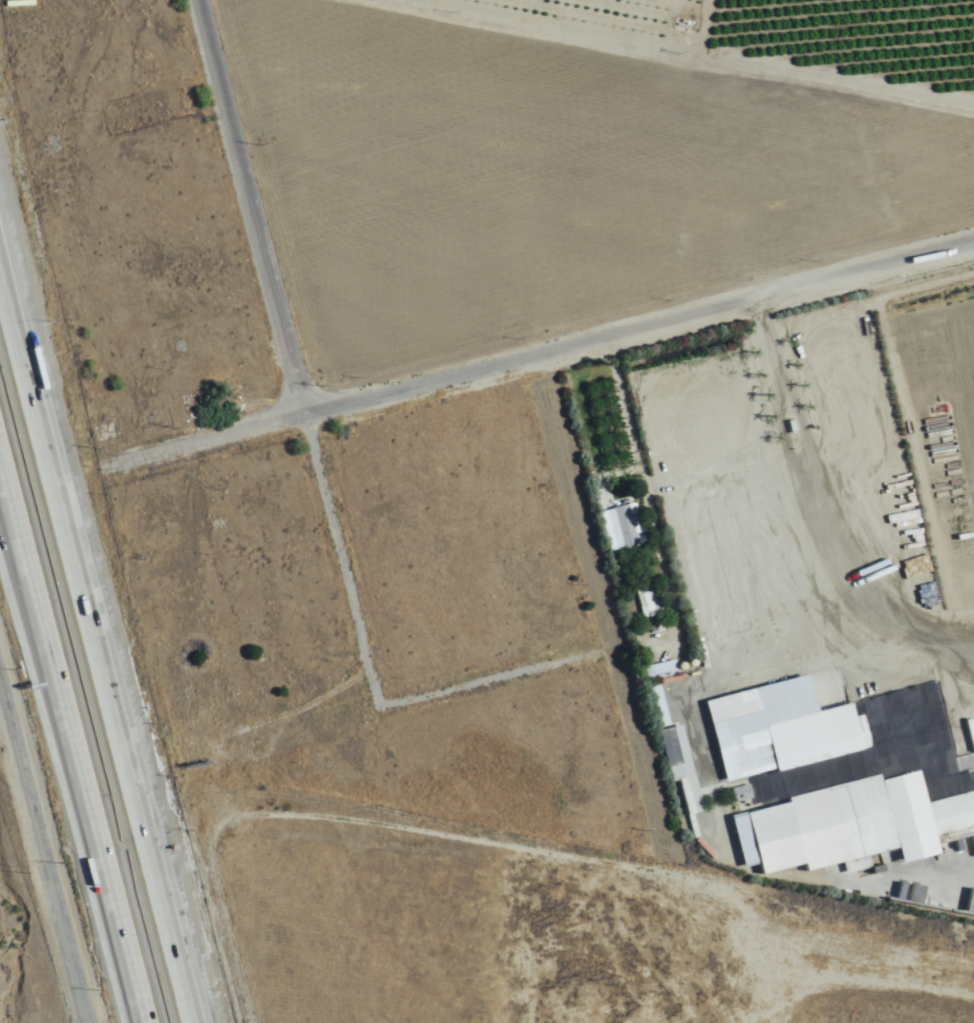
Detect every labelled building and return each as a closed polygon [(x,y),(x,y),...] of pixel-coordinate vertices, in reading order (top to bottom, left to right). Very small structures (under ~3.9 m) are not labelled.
[(613,549),(643,543),(635,503),(605,509),(613,549)] [(641,619),(659,614),(652,589),(634,594),(641,619)] [(643,665),(645,677),(676,672),(674,661),(643,665)] [(648,688),(657,728),(669,725),(659,685),(648,688)] [(958,780),(973,776),(973,825),(746,884),(704,722),(758,708),(763,726),(845,704),(848,717),(864,713),(872,744),(880,742),(886,766),(950,750),(958,780)] [(702,812),(681,726),(659,731),(663,745),(674,742),(674,737),(680,737),(679,750),(679,752),(673,753),(673,764),(667,765),(672,783),(681,783),(680,792),(684,807),(692,808),(693,814),(702,812)]
